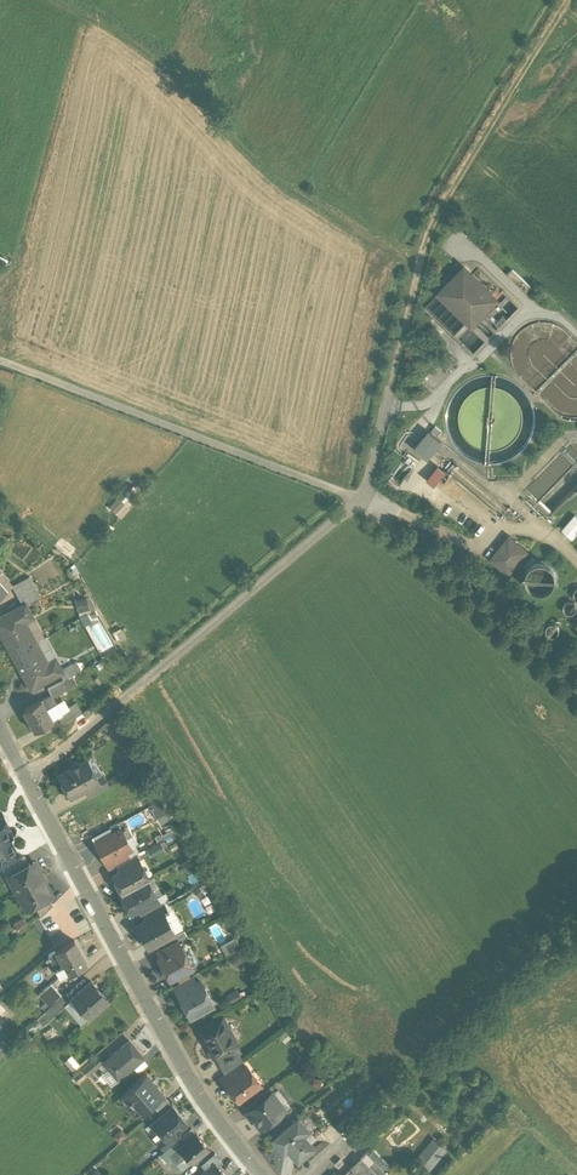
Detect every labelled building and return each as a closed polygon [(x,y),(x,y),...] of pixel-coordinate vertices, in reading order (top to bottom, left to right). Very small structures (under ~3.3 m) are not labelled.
[(441,291),(439,292),(472,323),(496,299),(463,267),(459,272),(449,282),(441,291)] [(530,286),(512,268),(507,273),(525,291),(530,286)] [(446,279),(438,288),(441,291),(449,282),(446,279)] [(440,441),(428,430),(413,447),(426,458),(440,441)] [(130,509),(119,498),(110,507),(121,518),(130,509)] [(575,514),(562,529),(572,538),(576,533),(576,516),(575,514)] [(526,550),(509,535),(489,558),(508,574),(516,564),(515,563),(526,550)] [(28,577),(11,587),(18,599),(35,589),(28,577)] [(0,582),(0,598),(8,591),(0,582)] [(35,589),(18,599),(22,606),(23,606),(24,609),(41,600),(35,589)] [(94,593),(75,599),(80,615),(90,612),(102,652),(111,649),(94,593)] [(21,622),(29,617),(24,609),(23,606),(22,606),(0,618),(0,633),(1,633),(13,654),(33,644),(21,622)] [(84,624),(91,621),(87,612),(80,616),(84,624)] [(45,666),(33,644),(13,654),(26,677),(24,678),(31,690),(60,674),(61,674),(59,670),(54,662),(45,666)] [(75,662),(59,670),(61,674),(60,674),(63,680),(80,671),(75,662)] [(51,695),(41,701),(47,710),(56,704),(51,695)] [(41,701),(24,711),(35,731),(53,721),(47,710),(41,701)] [(75,704),(69,708),(70,710),(75,718),(82,714),(75,704)] [(70,710),(58,717),(63,725),(75,718),(70,710)] [(77,763),(71,766),(70,770),(59,776),(70,796),(85,789),(98,782),(96,777),(92,770),(87,768),(86,769),(83,764),(87,762),(87,761),(80,764),(77,763)] [(96,777),(98,782),(85,789),(89,797),(109,787),(102,774),(96,777)] [(163,804),(153,809),(161,823),(171,818),(163,804)] [(13,848),(8,838),(10,837),(6,829),(10,827),(1,812),(0,813),(0,855),(13,848)] [(121,821),(109,828),(112,834),(121,829),(124,827),(121,821)] [(112,834),(95,844),(105,861),(125,851),(130,847),(130,846),(127,847),(119,832),(121,831),(121,829),(112,834)] [(151,856),(165,848),(161,840),(146,848),(151,856)] [(0,855),(0,870),(3,868),(19,859),(13,848),(0,855)] [(125,851),(106,861),(110,869),(116,865),(129,858),(125,851)] [(129,858),(116,865),(120,871),(134,863),(135,864),(139,862),(136,855),(129,858)] [(19,859),(3,868),(7,876),(29,864),(25,856),(19,859)] [(29,864),(7,876),(23,905),(31,901),(34,906),(48,898),(50,897),(41,880),(43,879),(34,862),(29,864)] [(139,862),(135,864),(134,863),(120,871),(112,875),(122,894),(147,880),(149,879),(139,862)] [(122,894),(120,895),(130,912),(138,908),(152,900),(152,899),(156,896),(147,880),(122,894)] [(152,900),(138,908),(141,915),(143,914),(161,905),(156,896),(152,899),(152,900)] [(48,898),(34,906),(40,917),(53,905),(48,898)] [(161,905),(143,914),(146,920),(162,912),(163,913),(167,911),(163,904),(161,905)] [(146,920),(137,925),(149,947),(174,933),(173,932),(174,928),(170,921),(167,921),(163,913),(162,912),(146,920)] [(229,945),(233,943),(235,948),(239,946),(236,937),(222,943),(225,950),(230,947),(229,945)] [(176,940),(157,951),(160,958),(180,947),(176,940)] [(73,941),(49,954),(61,976),(67,973),(86,963),(73,941)] [(160,958),(158,959),(169,980),(188,970),(189,966),(187,963),(184,962),(182,958),(185,956),(181,947),(180,948),(180,947),(160,958)] [(192,976),(175,985),(179,993),(192,986),(191,985),(195,983),(192,976)] [(107,1000),(90,981),(72,998),(88,1017),(107,1000)] [(195,983),(191,985),(192,986),(179,993),(184,1004),(183,1004),(190,1017),(201,1010),(203,1011),(209,1008),(210,1006),(211,1005),(208,1000),(206,1001),(202,993),(205,991),(200,981),(195,983)] [(61,996),(50,984),(38,994),(49,1007),(61,996)] [(49,1007),(45,1011),(51,1017),(67,1003),(61,996),(49,1007)] [(218,1019),(199,1029),(214,1057),(215,1056),(227,1050),(232,1058),(239,1054),(235,1046),(237,1045),(231,1033),(227,1035),(218,1019)] [(129,1041),(103,1062),(118,1080),(143,1058),(129,1041)] [(227,1050),(215,1056),(225,1074),(239,1063),(243,1061),(239,1054),(232,1058),(227,1050)] [(95,1057),(82,1068),(88,1075),(101,1064),(95,1057)] [(225,1074),(223,1076),(227,1081),(244,1068),(239,1063),(225,1074)] [(227,1081),(226,1082),(229,1086),(232,1086),(235,1090),(232,1092),(238,1100),(260,1083),(247,1066),(244,1068),(227,1081)] [(146,1074),(121,1096),(127,1103),(128,1102),(129,1103),(131,1101),(141,1112),(138,1115),(138,1116),(151,1105),(162,1095),(163,1094),(146,1074)] [(333,1080),(322,1079),(321,1091),(331,1092),(333,1080)] [(259,1094),(243,1106),(247,1111),(263,1099),(259,1094)] [(247,1111),(245,1113),(246,1114),(248,1113),(260,1129),(269,1122),(272,1122),(276,1119),(277,1116),(285,1110),(284,1109),(282,1110),(270,1094),(263,1099),(247,1111)] [(162,1095),(151,1105),(156,1110),(167,1100),(162,1095)] [(180,1115),(172,1106),(152,1123),(153,1124),(153,1127),(156,1131),(159,1131),(164,1137),(166,1140),(176,1132),(185,1123),(179,1116),(180,1115)] [(345,1115),(332,1126),(340,1134),(352,1123),(345,1115)] [(299,1118),(273,1141),(281,1149),(284,1146),(299,1163),(316,1149),(301,1132),(307,1127),(299,1118)] [(190,1129),(181,1138),(185,1143),(195,1135),(190,1129)] [(176,1132),(166,1140),(164,1137),(157,1143),(164,1152),(181,1138),(176,1132)] [(185,1143),(179,1149),(191,1164),(208,1149),(195,1134),(195,1135),(185,1143)] [(437,1142),(421,1161),(429,1168),(445,1149),(437,1142)] [(371,1148),(361,1158),(378,1174),(382,1171),(383,1170),(388,1165),(371,1148)] [(191,1164),(179,1149),(170,1157),(172,1160),(180,1169),(182,1171),(191,1164)] [(361,1158),(351,1167),(359,1174),(378,1174),(361,1158)] [(172,1160),(168,1163),(176,1173),(180,1169),(172,1160)] [(199,1174),(223,1174),(219,1170),(218,1171),(212,1164),(199,1174)]
